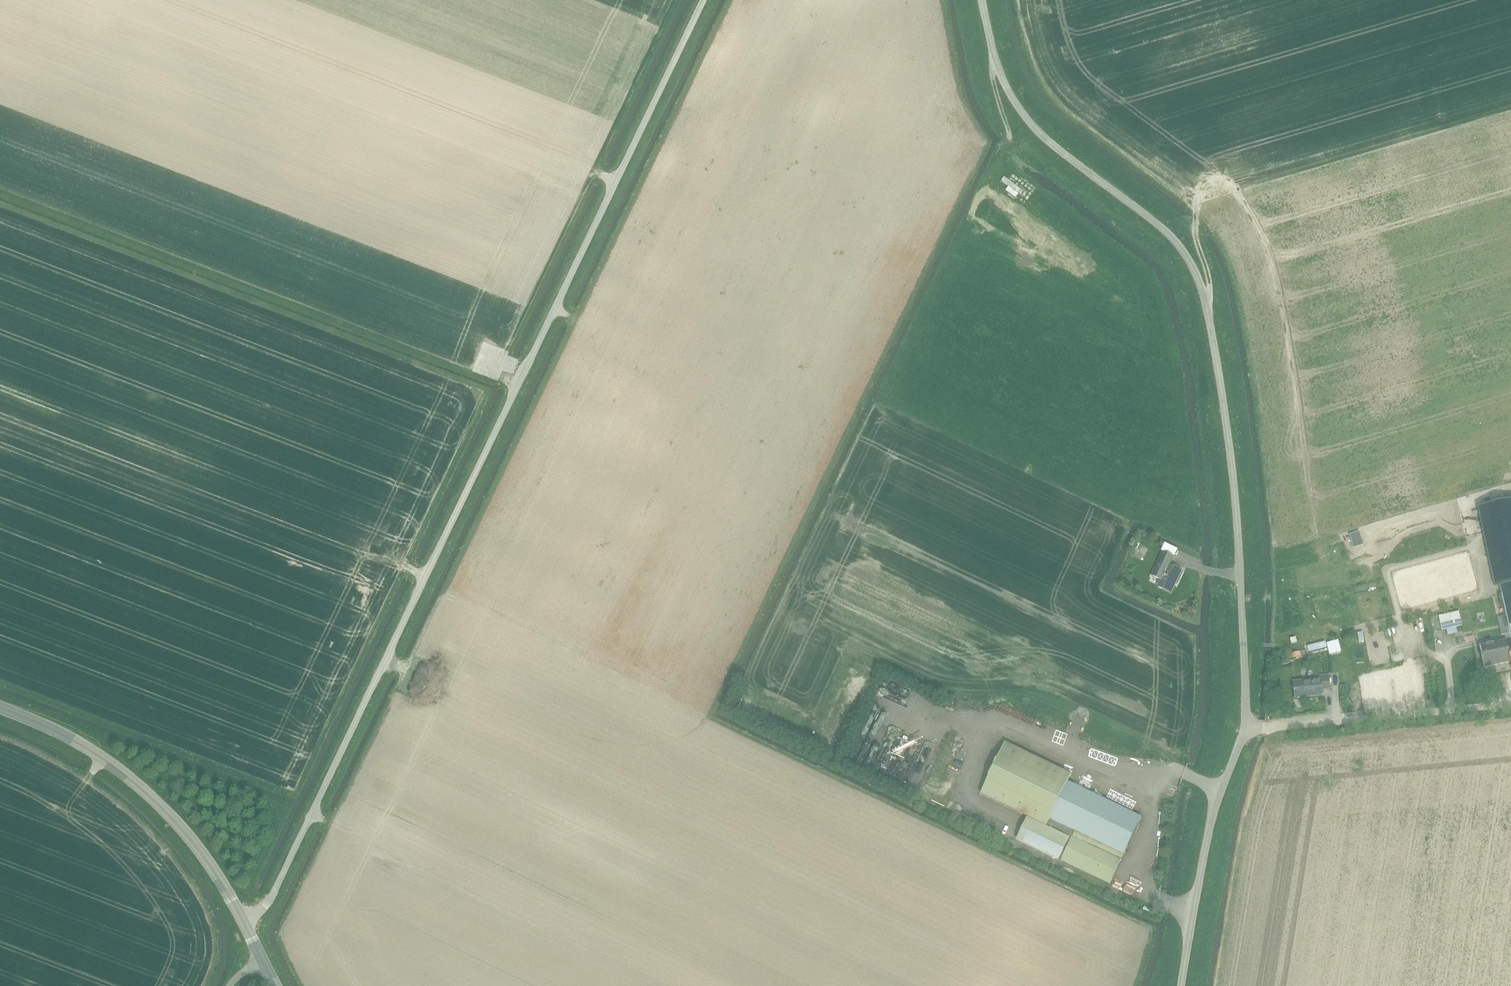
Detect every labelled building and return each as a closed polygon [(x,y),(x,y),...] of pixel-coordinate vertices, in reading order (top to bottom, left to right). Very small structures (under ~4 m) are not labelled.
[(1021,196),(1024,192),(1004,177),(1002,181),(1003,182),(999,186),(1016,198),(1019,194),(1021,196)] [(1478,508),(1495,586),(1510,583),(1510,500),(1478,508)] [(1171,593),(1182,571),(1171,565),(1175,557),(1163,552),(1152,576),(1161,580),(1158,587),(1171,593)] [(1506,640),(1480,646),(1485,668),(1510,662),(1510,663),(1510,592),(1502,594),(1507,615),(1497,617),(1502,636),(1505,635),(1506,640)] [(1460,612),(1441,616),(1443,629),(1463,625),(1460,612)] [(1339,640),(1330,642),(1333,653),(1341,651),(1339,640)] [(1294,682),(1295,698),(1323,696),(1322,690),(1330,689),(1329,675),(1320,676),(1320,679),(1294,682)] [(1061,860),(1110,884),(1121,860),(1119,859),(1122,853),(1124,855),(1142,818),(1068,782),(1071,775),(1005,743),(981,794),(1030,818),(1029,821),(1029,820),(1019,840),(1058,859),(1059,857),(1062,858),(1061,860)]
